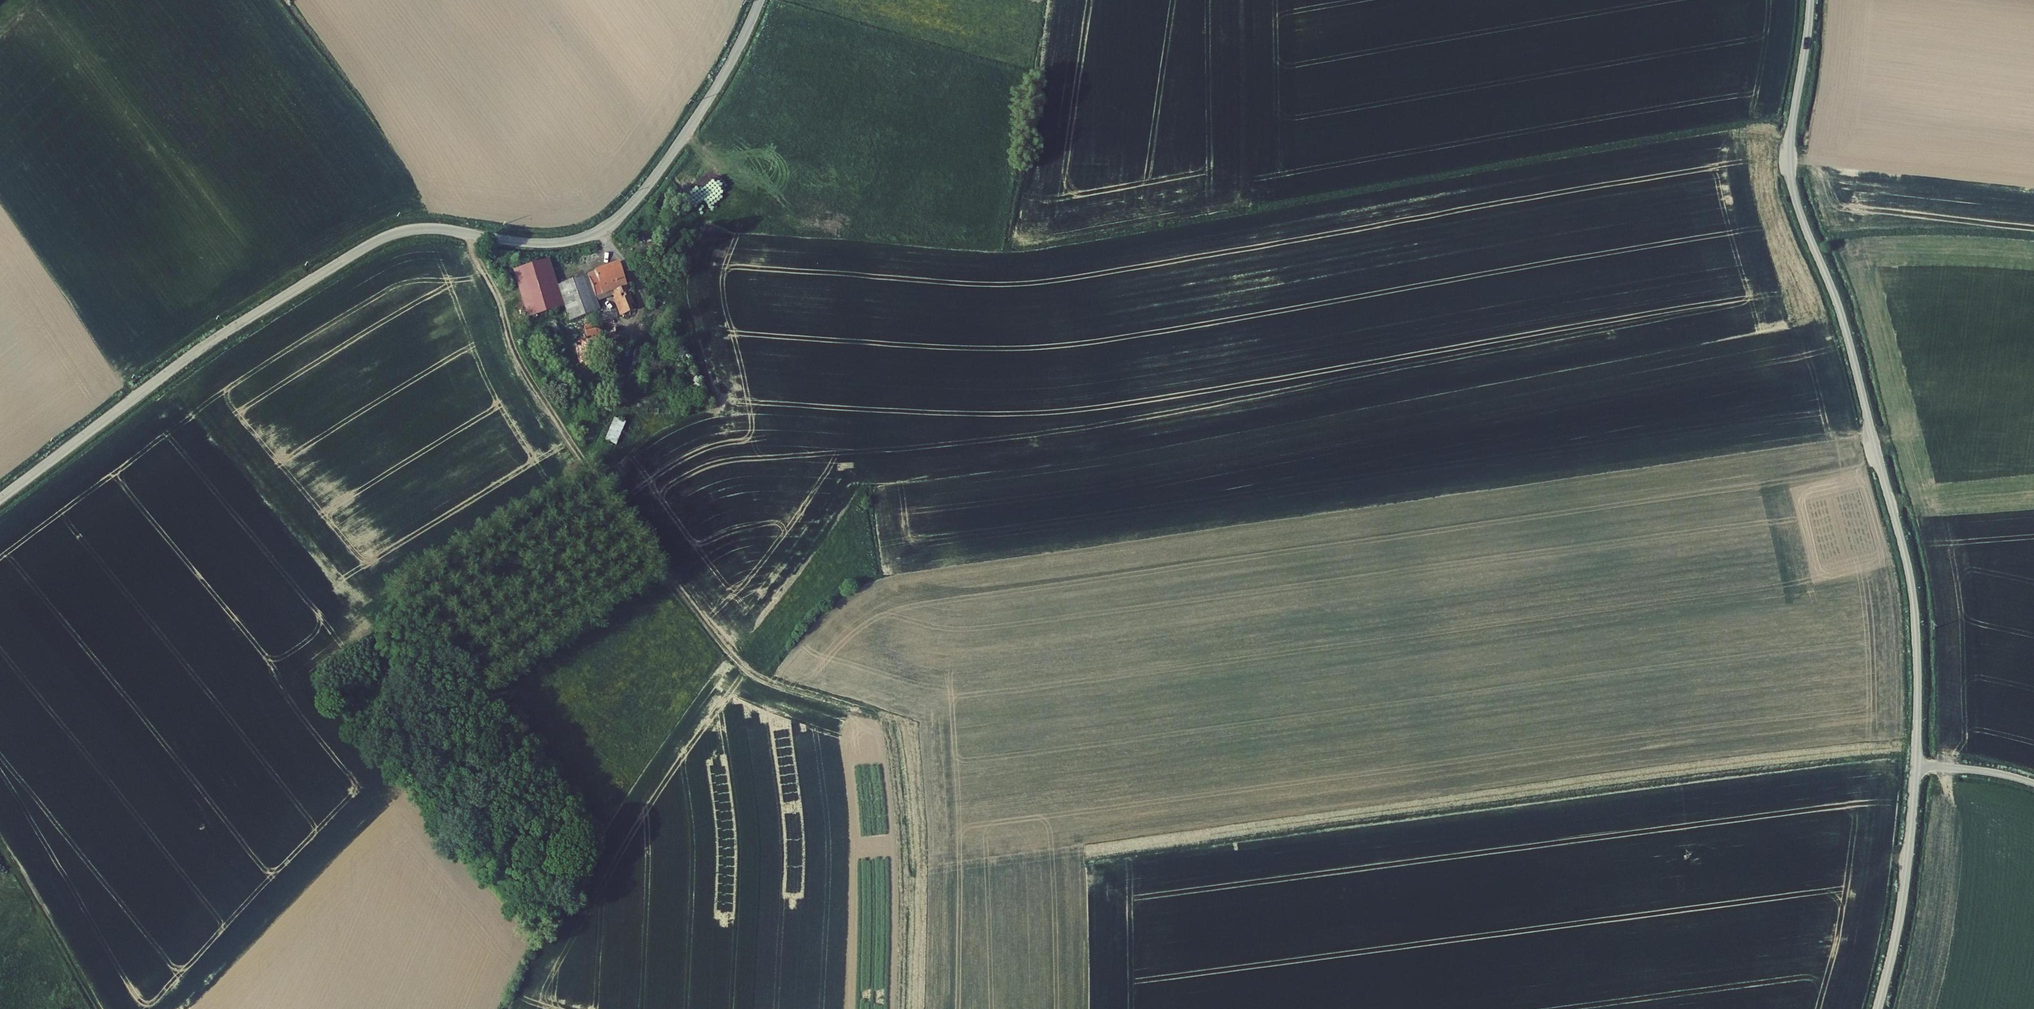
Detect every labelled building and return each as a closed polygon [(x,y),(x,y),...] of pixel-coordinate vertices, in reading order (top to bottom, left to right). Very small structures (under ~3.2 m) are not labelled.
[(514,264),(525,300),(550,293),(540,258),(514,264)] [(571,283),(557,288),(562,305),(564,304),(573,333),(576,332),(578,343),(585,342),(583,338),(602,334),(603,340),(616,338),(610,318),(595,323),(591,312),(582,316),(577,300),(608,290),(618,315),(634,311),(619,274),(603,278),(600,272),(579,278),(582,285),(574,288),(571,283)] [(603,442),(615,447),(626,423),(614,418),(603,442)]
